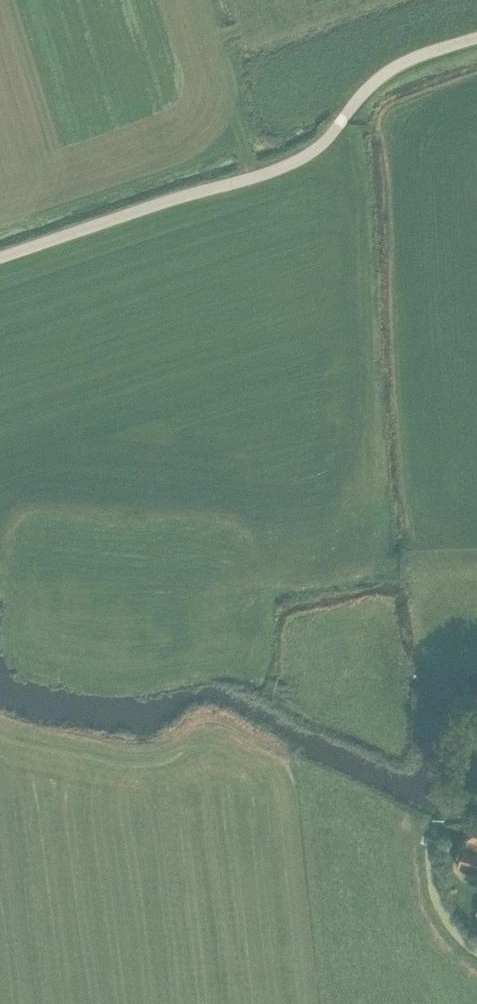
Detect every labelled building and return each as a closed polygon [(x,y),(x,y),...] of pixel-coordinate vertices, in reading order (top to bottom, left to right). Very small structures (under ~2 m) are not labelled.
[(473,822),(467,839),(468,839),(466,846),(476,848),(476,823),(473,822)]
